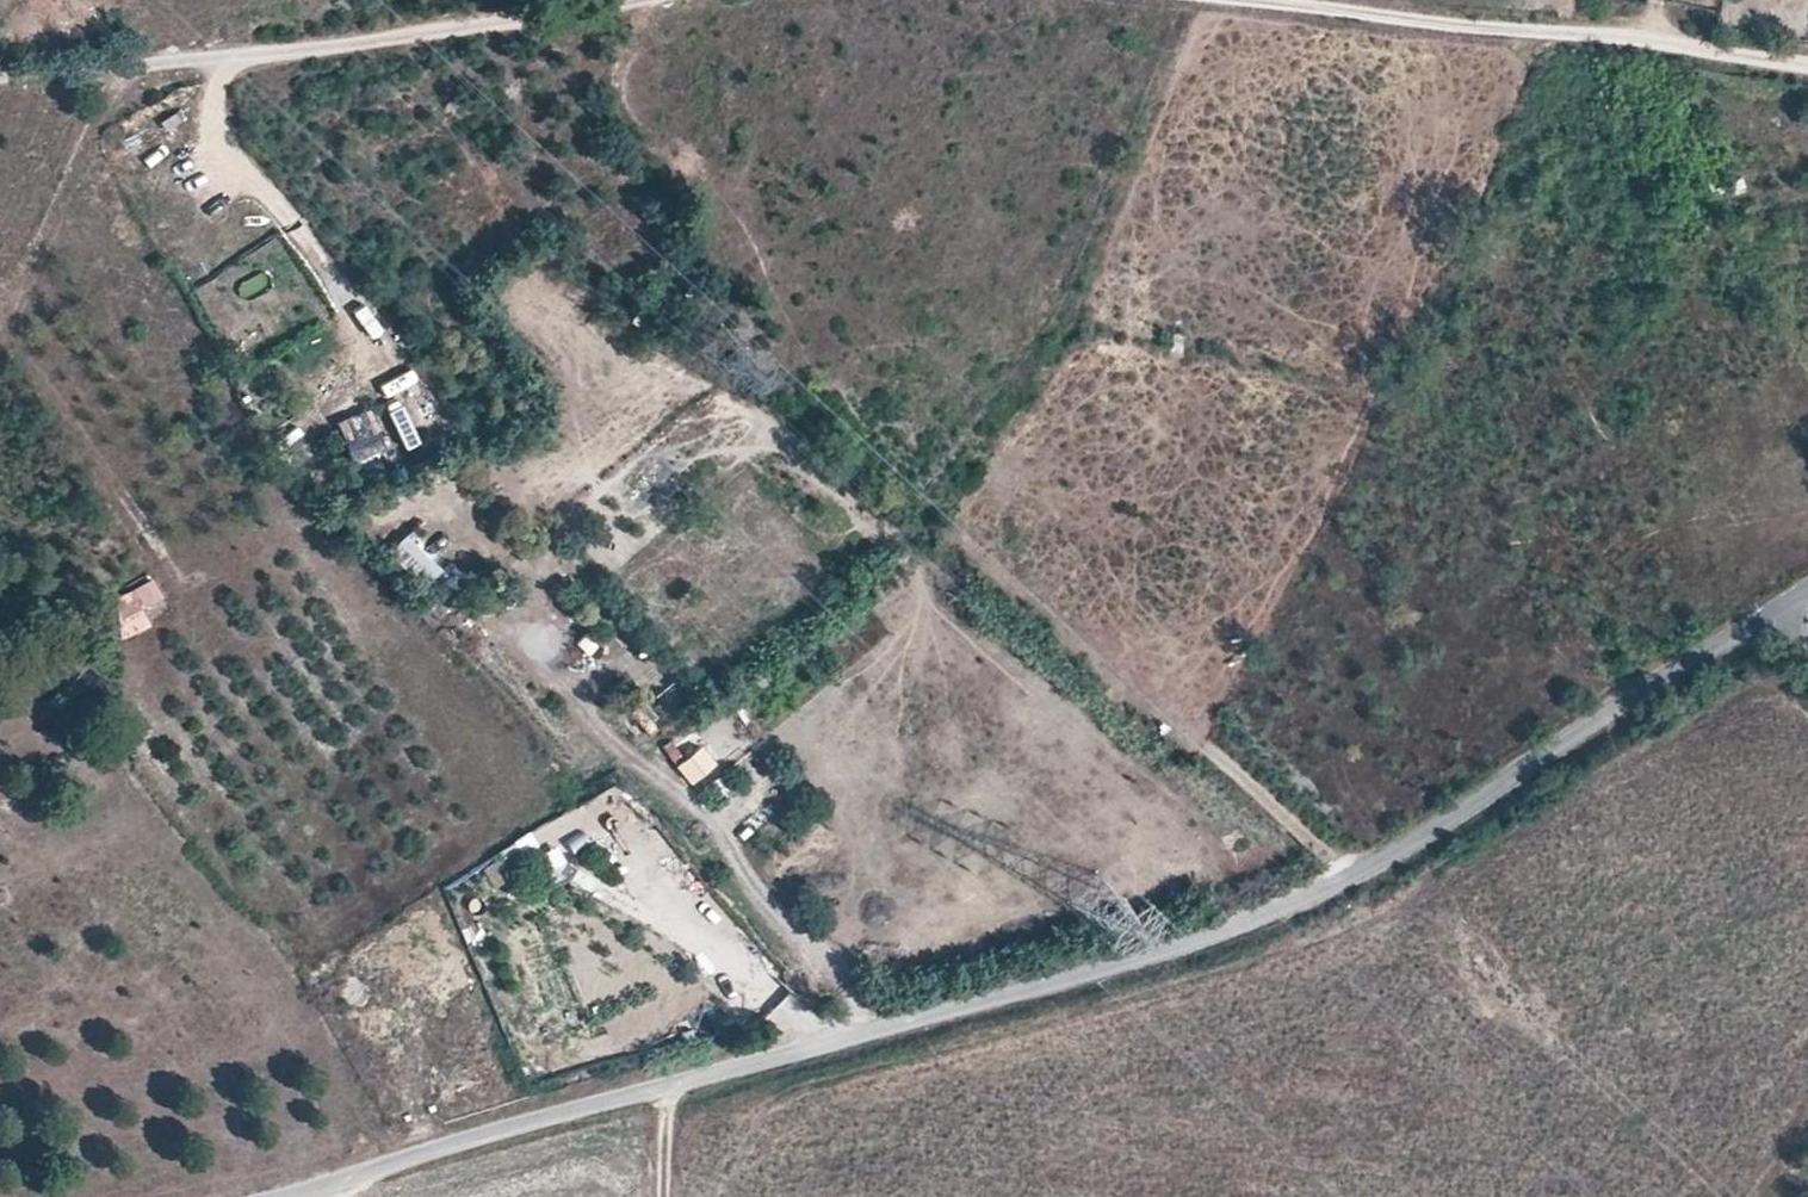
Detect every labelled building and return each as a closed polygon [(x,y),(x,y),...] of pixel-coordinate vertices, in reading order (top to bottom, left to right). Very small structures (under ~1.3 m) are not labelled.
[(372,405),(336,414),(346,453),(382,444),(372,405)] [(405,534),(388,553),(445,609),(455,596),(435,576),(441,568),(405,534)] [(129,634),(168,608),(145,575),(107,601),(129,634)] [(701,744),(692,733),(668,753),(702,796),(725,778),(698,746),(701,744)]
